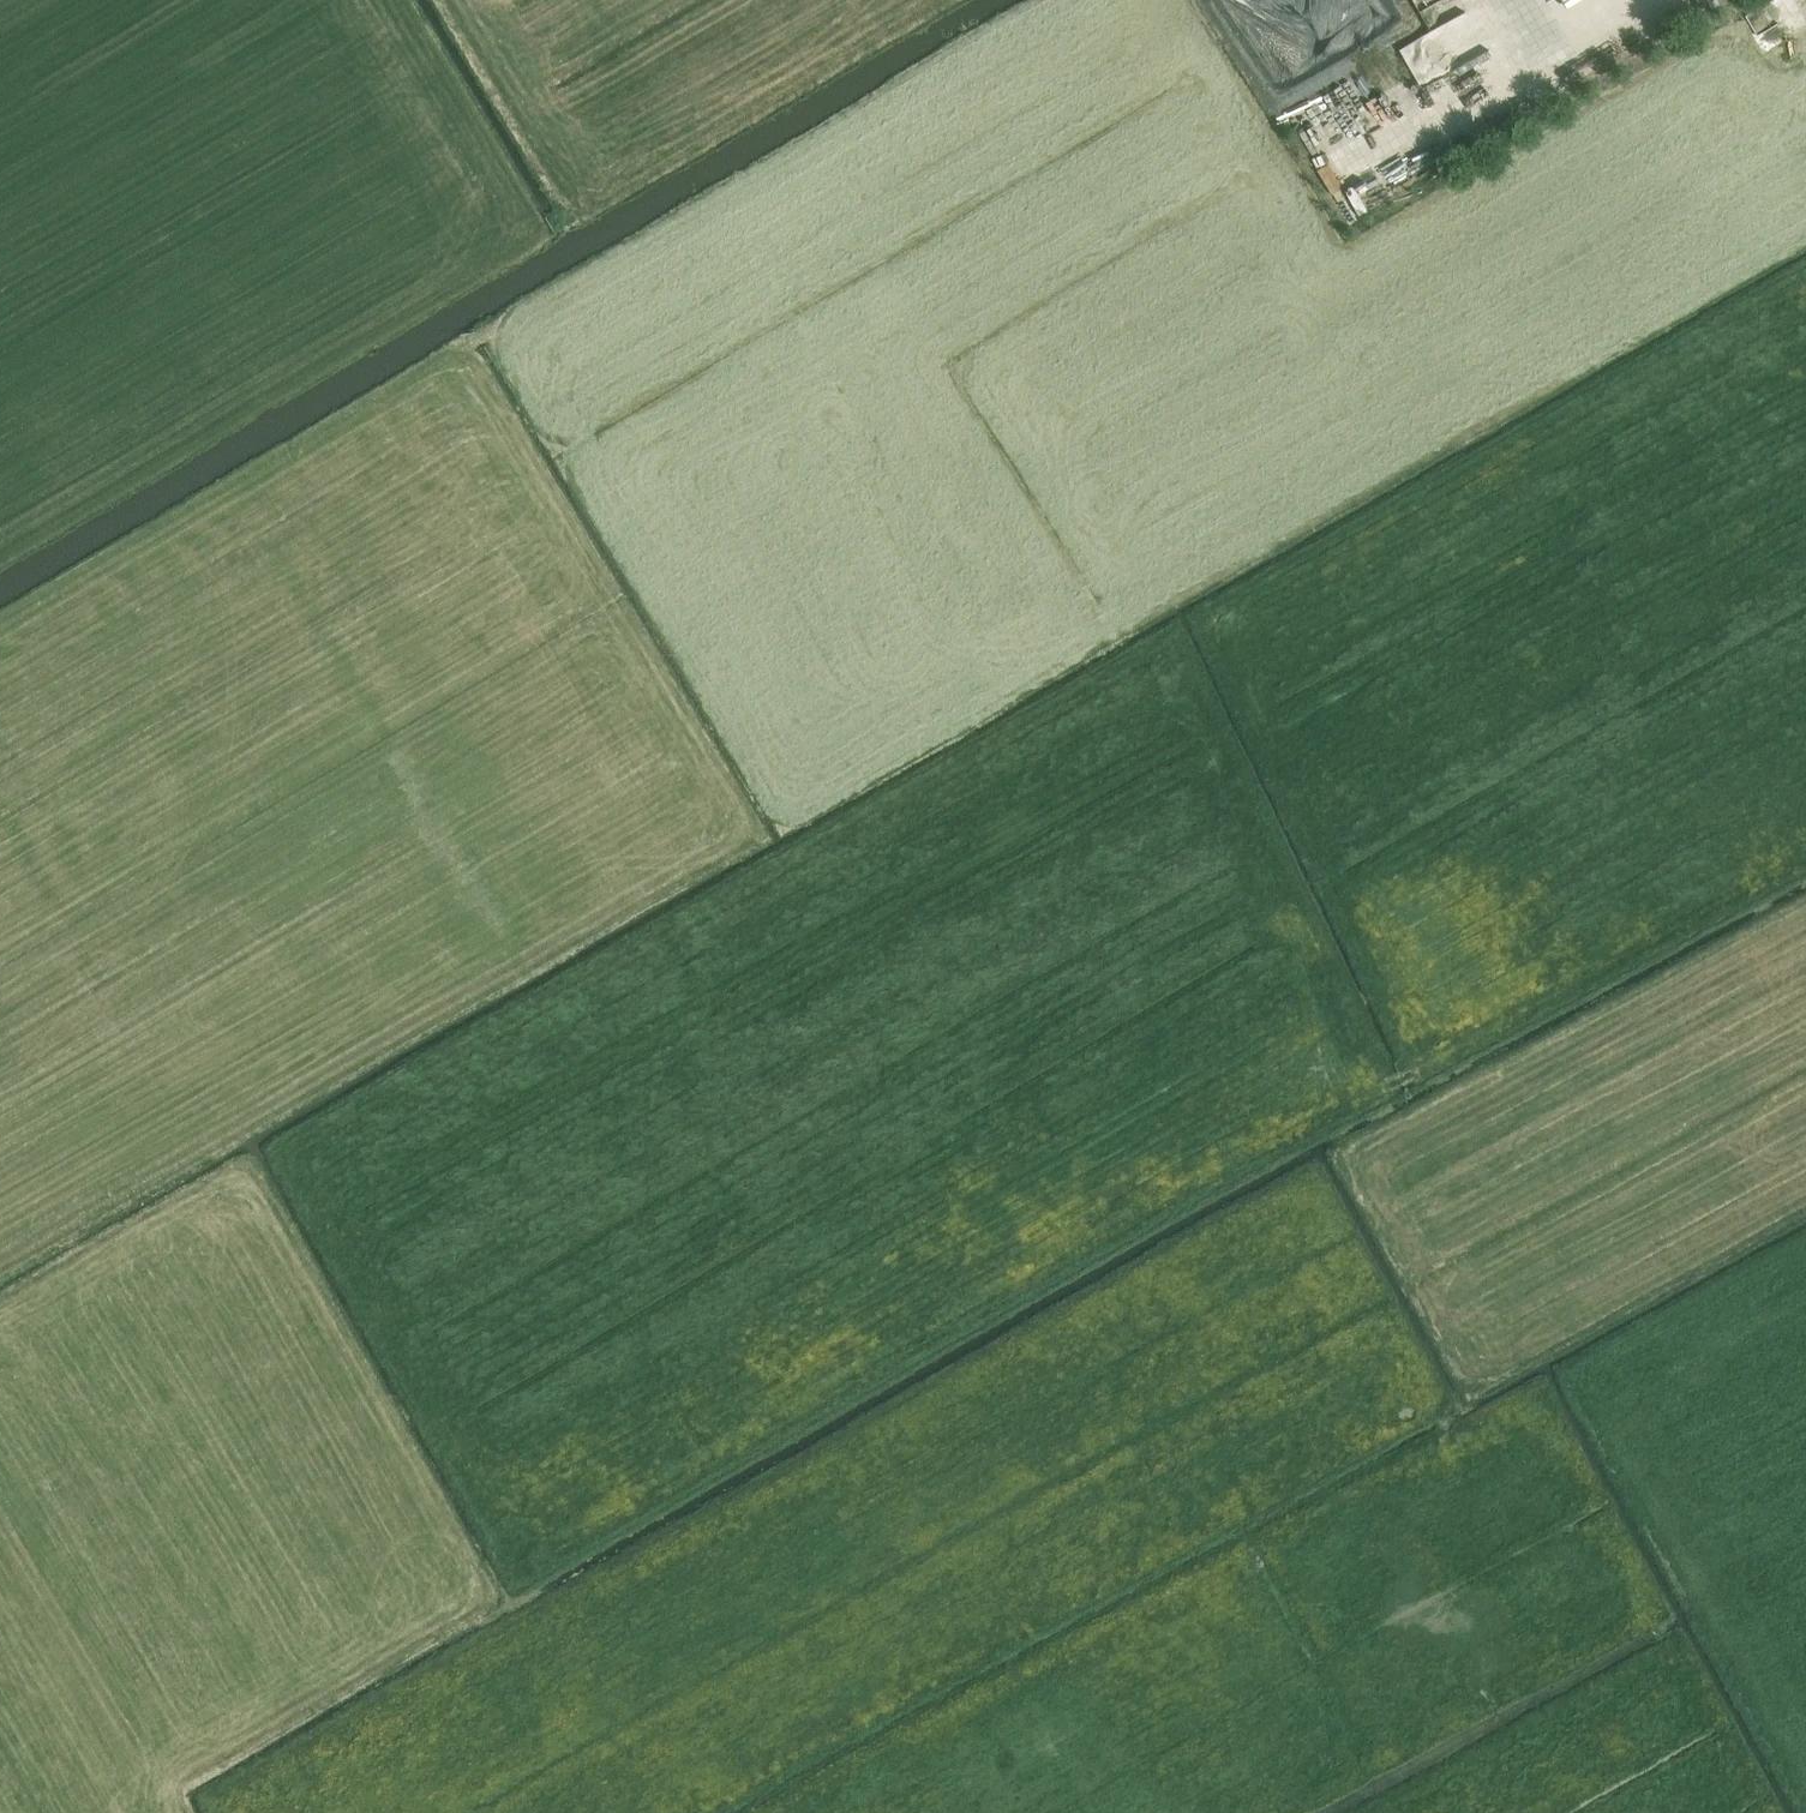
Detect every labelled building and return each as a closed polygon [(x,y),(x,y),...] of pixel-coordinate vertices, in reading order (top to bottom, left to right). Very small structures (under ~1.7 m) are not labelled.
[(1397,41),(1417,79),(1446,64),(1426,26),(1397,41)] [(1498,120),(1513,112),(1503,95),(1489,103),(1498,120)]
